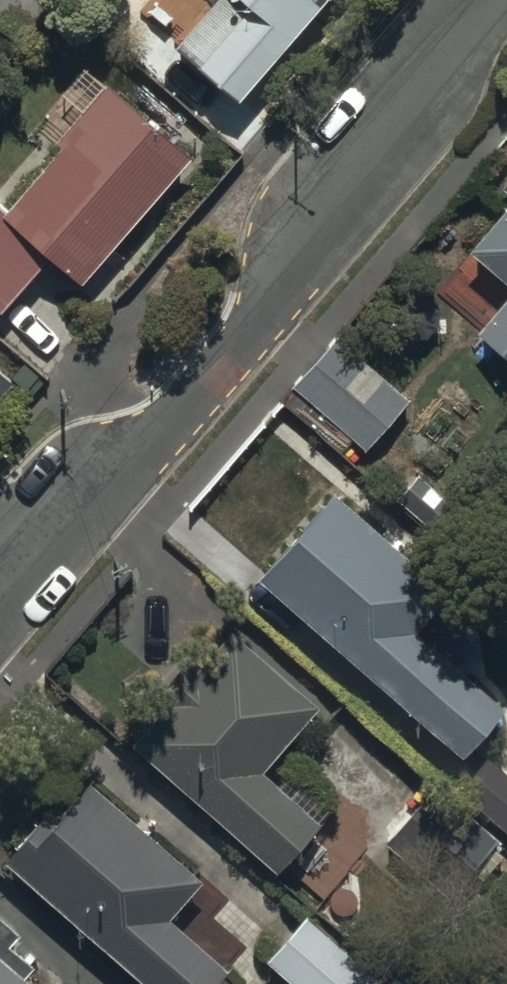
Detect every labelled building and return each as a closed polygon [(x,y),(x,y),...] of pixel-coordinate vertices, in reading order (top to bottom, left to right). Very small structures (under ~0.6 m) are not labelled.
[(175,48),(148,24),(124,53),(169,91),(193,61),(242,102),(328,0),(215,0),(175,48)] [(184,158),(102,89),(57,144),(61,146),(9,209),(0,201),(0,313),(4,316),(48,262),(78,286),(184,158)] [(499,187),(506,194),(506,176),(499,187)] [(467,260),(506,292),(506,210),(467,260)] [(478,331),(506,354),(506,295),(478,331)] [(325,340),(286,388),(364,451),(403,402),(325,340)] [(11,382),(0,372),(0,395),(11,382)] [(327,499),(259,578),(466,757),(504,714),(411,634),(442,598),(327,499)] [(234,635),(133,747),(275,876),(319,828),(260,775),(318,712),(234,635)] [(45,810),(0,861),(0,863),(137,983),(219,983),(227,974),(170,923),(200,889),(94,795),(65,828),(45,810)] [(264,960),(290,983),(374,983),(303,918),(264,960)] [(18,982),(28,970),(7,953),(18,940),(0,926),(0,983),(20,983),(18,982)]
